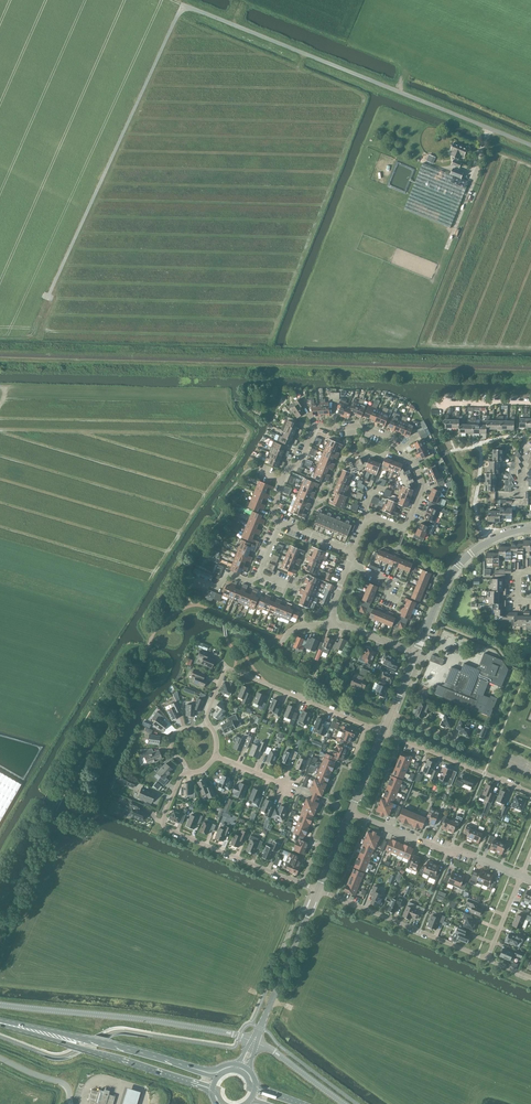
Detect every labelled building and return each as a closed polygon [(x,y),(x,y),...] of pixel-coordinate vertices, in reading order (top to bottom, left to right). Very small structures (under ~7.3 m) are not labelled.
[(467,149),(454,144),(451,151),(453,152),(451,156),(455,158),(454,160),(452,165),(459,168),(461,164),(457,162),(458,159),(460,155),(464,156),(467,149)] [(423,164),(409,199),(404,210),(450,228),(469,182),(461,179),(463,173),(453,169),(451,175),(423,164)] [(341,416),(343,417),(348,405),(349,403),(346,402),(347,400),(341,397),(341,398),(337,408),(340,409),(339,413),(342,414),(341,416)] [(346,416),(349,417),(349,418),(351,414),(351,413),(356,401),(357,399),(355,398),(354,400),(353,402),(351,406),(348,405),(343,417),(346,418),(346,416)] [(301,407),(304,405),(300,399),(295,402),(297,405),(291,409),(297,418),(305,413),(301,407)] [(316,417),(318,417),(317,404),(314,404),(314,399),(308,400),(309,407),(312,407),(313,416),(316,415),(316,417)] [(354,413),(356,414),(363,399),(360,399),(359,402),(356,401),(351,413),(351,414),(353,414),(354,413)] [(365,400),(363,399),(356,414),(359,415),(359,417),(361,418),(366,406),(363,405),(365,400)] [(366,419),(367,417),(370,418),(376,404),(374,403),(372,407),(369,406),(364,418),(366,419)] [(372,421),(374,422),(379,410),(376,409),(378,405),(376,404),(370,418),(373,419),(372,421)] [(377,421),(380,423),(387,406),(384,405),(382,409),(382,410),(383,410),(382,411),(379,410),(374,422),(377,423),(377,421)] [(387,406),(380,423),(383,424),(382,425),(385,426),(389,417),(390,418),(393,411),(389,409),(391,406),(388,405),(387,406)] [(393,417),(389,428),(391,429),(391,430),(393,431),(398,419),(400,415),(394,413),(392,417),(393,417)] [(401,435),(404,436),(409,424),(406,422),(409,415),(406,414),(405,417),(399,432),(402,433),(401,435)] [(398,419),(393,431),(396,432),(397,431),(399,432),(405,417),(403,416),(401,421),(398,419)] [(284,425),(287,426),(296,430),(298,431),(299,429),(300,428),(298,427),(299,425),(296,424),(297,420),(288,417),(287,420),(286,420),(284,425)] [(409,424),(404,436),(406,436),(407,435),(410,436),(413,428),(416,429),(419,423),(413,421),(412,425),(409,424)] [(298,431),(296,430),(287,426),(284,425),(282,430),(285,431),(294,435),(295,433),(297,433),(298,433),(301,434),(301,432),(298,431)] [(425,430),(423,427),(417,430),(422,439),(427,436),(425,430)] [(285,431),(283,437),(292,441),(292,440),(294,441),(297,443),(298,441),(295,439),(293,438),(294,435),(285,431)] [(277,441),(290,446),(292,441),(283,437),(279,435),(277,441)] [(324,444),(327,445),(337,449),(339,446),(341,447),(340,447),(342,448),(343,445),(329,439),(328,443),(325,441),(324,444)] [(416,446),(417,449),(428,444),(428,442),(426,442),(424,439),(410,446),(412,448),(416,446)] [(273,442),(271,447),(284,452),(286,447),(273,442)] [(338,453),(336,452),(337,449),(327,445),(326,444),(325,446),(326,447),(324,450),(338,456),(340,453),(338,453)] [(414,454),(415,456),(429,449),(428,446),(429,446),(428,444),(417,449),(418,452),(414,454)] [(497,450),(493,450),(493,456),(504,456),(504,452),(506,450),(506,447),(501,446),(496,447),(497,450)] [(284,452),(271,447),(269,452),(281,457),(283,455),(285,455),(288,456),(289,454),(286,453),(284,452)] [(431,452),(429,449),(415,456),(417,458),(421,456),(422,459),(427,457),(429,460),(435,457),(432,452),(431,452)] [(336,458),(337,459),(338,456),(324,450),(323,454),(321,453),(321,455),(322,456),(333,460),(334,457),(336,458)] [(270,458),(270,459),(279,462),(281,457),(269,452),(267,457),(270,458)] [(321,459),(320,461),(334,467),(335,464),(334,464),(331,463),(333,460),(322,456),(321,455),(319,455),(318,457),(321,459)] [(361,458),(355,461),(359,471),(363,469),(365,470),(368,463),(367,462),(366,462),(365,460),(362,461),(361,458)] [(365,470),(371,472),(375,461),(371,460),(371,459),(370,458),(368,463),(365,470)] [(384,470),(387,471),(392,459),(391,459),(390,460),(386,458),(385,461),(381,470),(384,471),(384,470)] [(277,468),(279,462),(270,459),(268,464),(277,468)] [(393,460),(392,459),(387,471),(391,472),(390,473),(392,474),(397,463),(393,461),(393,460)] [(329,468),(332,469),(331,469),(333,470),(334,467),(320,461),(318,465),(317,464),(316,467),(328,471),(329,468)] [(355,473),(359,471),(355,461),(349,463),(351,466),(346,468),(345,469),(345,470),(355,474),(355,473)] [(381,463),(380,462),(379,463),(375,461),(371,472),(370,473),(372,474),(373,473),(376,475),(381,463)] [(402,466),(403,464),(402,464),(401,464),(397,463),(392,474),(394,475),(395,474),(398,476),(398,475),(401,469),(402,466)] [(430,470),(428,471),(430,477),(439,473),(435,464),(429,467),(430,470)] [(329,475),(327,474),(328,471),(316,467),(315,466),(313,472),(315,472),(329,478),(331,475),(329,475)] [(402,481),(412,477),(409,471),(406,472),(406,469),(405,467),(402,466),(401,469),(398,475),(400,476),(400,477),(402,481)] [(345,470),(343,469),(342,471),(343,471),(341,475),(352,480),(355,474),(345,470)] [(328,481),(329,478),(315,472),(313,472),(312,471),(310,477),(323,483),(325,479),(327,480),(327,481),(328,481)] [(436,481),(438,483),(444,481),(443,478),(441,478),(439,473),(430,477),(433,482),(436,481)] [(339,480),(338,480),(350,485),(351,482),(352,482),(353,482),(354,480),(352,480),(341,475),(339,480)] [(411,484),(414,482),(412,477),(402,481),(403,485),(405,486),(404,487),(410,490),(410,488),(411,487),(413,487),(411,484)] [(319,484),(305,478),(303,482),(302,482),(301,484),(313,488),(314,485),(316,486),(316,487),(318,487),(319,484)] [(338,483),(337,486),(348,491),(350,485),(338,480),(338,482),(338,483)] [(257,486),(267,490),(268,487),(272,489),(273,486),(259,481),(257,486)] [(433,489),(431,494),(439,498),(445,484),(444,481),(438,483),(439,486),(437,487),(436,490),(433,489)] [(314,495),(316,493),(314,492),(313,492),(312,492),(313,488),(301,484),(300,486),(301,486),(300,489),(314,495)] [(267,490),(257,486),(255,491),(269,497),(270,495),(265,493),(267,490)] [(345,497),(348,491),(337,486),(335,491),(334,491),(334,492),(345,497)] [(414,493),(414,491),(410,490),(404,487),(403,486),(401,490),(400,489),(399,491),(411,496),(413,492),(414,493)] [(297,495),(309,499),(310,496),(312,497),(311,497),(313,498),(314,495),(300,489),(299,493),(298,492),(297,495)] [(269,497),(255,491),(253,496),(262,500),(264,497),(268,499),(269,497)] [(410,501),(409,501),(411,496),(399,491),(398,494),(399,494),(398,498),(410,502),(410,501)] [(336,495),(335,499),(345,503),(348,498),(345,497),(334,492),(333,492),(332,494),(334,495),(336,495)] [(431,494),(429,500),(431,501),(429,504),(439,508),(442,509),(443,506),(440,505),(443,499),(439,498),(431,494)] [(310,507),(311,504),(309,503),(307,503),(309,499),(297,495),(296,497),(297,497),(296,501),(310,507)] [(262,500),(253,496),(251,502),(264,507),(265,505),(261,504),(262,500)] [(408,503),(409,504),(410,502),(398,498),(397,500),(395,500),(394,503),(396,503),(401,505),(403,506),(406,508),(408,503)] [(343,509),(345,503),(335,499),(334,502),(332,501),(332,500),(330,500),(329,503),(343,509)] [(394,503),(387,500),(386,502),(384,502),(383,504),(395,510),(397,506),(399,507),(398,508),(400,508),(401,505),(396,503),(394,503)] [(296,501),(293,506),(304,511),(306,507),(307,508),(307,509),(309,509),(310,507),(296,501)] [(264,507),(251,502),(248,507),(258,511),(259,508),(263,510),(264,507)] [(396,514),(394,513),(395,510),(383,504),(382,506),(384,507),(382,511),(397,517),(398,514),(396,513),(396,514)] [(428,507),(429,507),(427,513),(439,518),(441,512),(442,509),(439,508),(429,504),(428,507)] [(303,514),(304,511),(293,506),(291,512),(305,518),(307,515),(305,514),(304,514),(303,514)] [(317,518),(322,520),(324,514),(322,512),(322,511),(322,510),(320,509),(319,510),(318,511),(320,511),(319,513),(316,512),(315,515),(318,517),(317,518)] [(253,511),(250,517),(264,523),(265,520),(261,519),(262,515),(253,511)] [(327,515),(324,514),(322,520),(326,522),(330,514),(329,513),(328,514),(327,515)] [(427,519),(426,522),(435,526),(439,518),(427,513),(425,519),(427,519)] [(250,517),(248,522),(258,526),(259,523),(263,525),(264,523),(250,517)] [(337,519),(334,518),(331,524),(336,526),(339,517),(338,517),(337,518),(337,519)] [(340,528),(345,530),(348,521),(347,521),(346,523),(343,521),(340,528)] [(348,521),(345,530),(350,532),(350,531),(353,532),(356,525),(353,523),(352,525),(349,524),(350,523),(349,522),(348,521)] [(248,522),(246,527),(260,533),(261,531),(257,529),(258,526),(248,522)] [(421,524),(418,531),(427,534),(427,533),(432,535),(435,526),(426,522),(424,525),(421,524)] [(259,535),(260,533),(246,527),(244,532),(254,536),(255,534),(259,535)] [(424,542),(427,534),(418,531),(416,535),(415,534),(414,538),(424,542)] [(258,546),(259,547),(260,542),(252,539),(254,536),(244,532),(242,538),(249,541),(248,542),(250,543),(258,546)] [(249,553),(251,550),(255,552),(258,546),(250,543),(248,542),(243,540),(240,547),(239,546),(238,548),(249,553)] [(291,545),(288,551),(299,556),(300,552),(302,553),(302,554),(303,554),(305,551),(291,545)] [(315,551),(314,554),(324,558),(327,552),(312,546),(311,550),(313,550),(315,551)] [(239,551),(237,554),(252,560),(253,558),(248,556),(249,553),(238,548),(237,550),(239,551)] [(373,557),(376,558),(382,561),(387,549),(385,548),(383,551),(380,550),(378,553),(376,552),(373,557)] [(389,550),(387,549),(382,561),(387,563),(391,555),(388,553),(389,550)] [(288,551),(286,557),(300,563),(301,560),(299,559),(298,559),(299,556),(288,551)] [(208,559),(210,555),(202,552),(199,560),(203,561),(208,559)] [(387,563),(393,565),(398,553),(396,552),(394,556),(391,555),(387,563)] [(401,554),(398,553),(393,565),(399,568),(402,559),(399,558),(401,554)] [(235,556),(234,559),(245,563),(246,561),(251,562),(252,560),(237,554),(236,557),(235,556)] [(309,555),(308,558),(322,564),(323,561),(326,562),(327,559),(324,558),(314,554),(312,557),(310,556),(311,556),(309,555)] [(299,565),(300,563),(286,557),(285,560),(284,560),(283,562),(294,567),(295,563),(297,564),(297,565),(299,565)] [(399,568),(404,570),(409,558),(407,557),(405,561),(402,559),(399,568)] [(310,561),(309,565),(320,569),(322,564),(308,558),(306,561),(308,561),(309,561),(310,561)] [(412,559),(409,558),(404,570),(410,572),(413,564),(410,563),(412,559)] [(234,561),(233,564),(247,571),(248,568),(244,566),(245,563),(234,559),(233,560),(234,561)] [(294,571),(293,570),(294,567),(283,562),(282,564),(283,564),(281,568),(289,571),(293,573),(295,574),(297,571),(295,570),(294,571)] [(246,573),(247,571),(233,564),(232,567),(230,567),(229,569),(241,574),(242,571),(246,573)] [(317,575),(320,569),(309,565),(308,568),(306,567),(304,566),(303,569),(317,575)] [(211,581),(213,576),(213,575),(201,570),(202,569),(200,568),(199,569),(196,567),(193,573),(211,581)] [(423,570),(421,576),(429,579),(430,576),(434,577),(435,575),(423,570)] [(320,586),(322,581),(311,576),(310,580),(308,579),(308,578),(305,577),(304,580),(305,580),(320,586)] [(421,576),(419,581),(430,586),(431,584),(428,582),(429,579),(421,576)] [(492,588),(492,591),(492,592),(507,592),(508,589),(503,589),(503,583),(508,583),(508,580),(493,579),(493,583),(491,583),(491,588),(492,588)] [(235,589),(238,581),(235,580),(234,583),(228,598),(234,600),(238,590),(235,589)] [(308,584),(307,587),(318,592),(320,586),(305,580),(304,580),(303,583),(306,584),(306,583),(308,584)] [(419,581),(416,587),(424,590),(426,587),(429,589),(430,586),(419,581)] [(227,586),(223,596),(217,593),(214,599),(220,602),(222,598),(227,600),(228,598),(234,583),(232,582),(230,587),(227,586)] [(370,583),(367,589),(375,592),(377,589),(380,591),(382,588),(370,583)] [(241,591),(238,590),(234,600),(233,602),(235,602),(236,601),(239,602),(246,585),(244,584),(241,591)] [(241,605),(243,606),(248,594),(245,593),(248,586),(246,585),(239,602),(242,603),(241,605)] [(299,591),(301,591),(315,597),(318,592),(307,587),(305,591),(304,590),(304,589),(301,588),(299,591)] [(416,587),(414,592),(426,597),(427,594),(423,593),(424,590),(416,587)] [(246,605),(249,606),(256,589),(254,588),(251,595),(248,594),(243,606),(245,607),(246,605)] [(256,597),(259,590),(256,589),(249,606),(252,607),(251,609),(254,610),(255,608),(256,608),(260,599),(259,598),(256,597)] [(367,589),(365,594),(377,599),(378,597),(374,595),(375,592),(367,589)] [(303,595),(302,598),(313,603),(315,597),(301,591),(300,594),(302,595),(303,595)] [(426,597),(414,592),(412,598),(420,601),(421,598),(425,600),(426,597)] [(265,599),(262,597),(261,599),(260,599),(256,608),(257,609),(260,610),(260,608),(263,610),(269,595),(267,594),(265,599)] [(376,601),(377,599),(365,594),(363,600),(364,601),(370,603),(371,603),(372,600),(376,601)] [(270,600),(272,596),(269,595),(263,610),(262,612),(267,615),(268,613),(273,601),(270,600)] [(316,604),(313,603),(302,598),(301,602),(300,601),(299,604),(313,610),(316,604)] [(407,602),(406,605),(414,608),(417,603),(405,598),(404,600),(407,602)] [(270,613),(274,614),(280,600),(277,599),(275,603),(273,601),(268,613),(270,614),(270,613)] [(282,601),(280,600),(274,614),(277,615),(276,617),(278,618),(283,606),(280,605),(282,601)] [(359,612),(370,616),(373,609),(370,608),(369,606),(370,603),(364,601),(359,612)] [(281,617),(284,618),(290,604),(288,603),(286,607),(283,606),(278,618),(280,618),(281,617)] [(293,605),(290,604),(284,618),(287,620),(286,621),(289,622),(291,616),(297,619),(300,613),(291,609),(293,605)] [(412,614),(414,608),(406,605),(405,608),(401,606),(400,609),(412,614)] [(373,609),(370,616),(370,618),(375,620),(380,608),(378,607),(376,610),(373,609)] [(375,620),(381,622),(385,613),(381,612),(383,609),(380,608),(375,620)] [(401,616),(408,619),(409,620),(412,614),(400,609),(399,611),(402,613),(401,616)] [(494,612),(495,612),(495,616),(503,616),(503,620),(511,620),(511,613),(508,613),(506,613),(506,612),(506,610),(502,610),(494,610),(494,612)] [(387,615),(385,613),(381,622),(387,625),(392,612),(389,611),(387,615)] [(392,627),(393,626),(396,618),(392,617),(394,613),(392,612),(387,625),(392,627)] [(514,625),(514,627),(520,627),(520,616),(517,616),(518,613),(514,613),(511,613),(511,620),(511,621),(513,621),(513,625),(514,625)] [(404,630),(408,619),(401,616),(400,619),(399,619),(396,618),(393,626),(404,630)] [(301,649),(303,650),(305,646),(302,645),(305,639),(298,636),(293,647),(300,650),(301,649)] [(330,649),(334,640),(326,637),(324,643),(321,642),(318,649),(319,649),(317,654),(321,656),(323,651),(324,651),(324,652),(328,654),(330,649)] [(305,647),(315,651),(319,641),(312,638),(311,639),(308,638),(305,647)] [(337,648),(344,651),(348,641),(341,638),(339,643),(336,642),(333,649),(336,650),(337,648)] [(209,646),(200,642),(198,647),(207,651),(209,646)] [(365,662),(371,664),(376,652),(367,649),(365,653),(362,652),(359,660),(365,662)] [(200,650),(198,656),(203,659),(201,664),(211,668),(215,660),(207,657),(208,654),(200,650)] [(387,666),(396,670),(399,663),(395,661),(396,658),(385,653),(383,658),(385,659),(385,660),(383,664),(388,666),(387,666)] [(441,685),(438,684),(437,688),(434,693),(443,696),(443,697),(487,715),(490,716),(493,709),(492,709),(493,707),(494,707),(498,697),(495,696),(491,694),(490,696),(484,694),(488,683),(501,688),(508,670),(502,661),(484,654),(479,667),(475,669),(465,665),(466,665),(464,664),(462,668),(463,668),(462,671),(452,667),(445,685),(441,685)] [(430,661),(442,666),(445,660),(432,655),(430,661)] [(384,671),(381,679),(391,683),(393,677),(394,675),(394,674),(395,671),(383,666),(382,670),(384,671)] [(370,671),(362,668),(360,673),(368,676),(370,671)] [(205,675),(202,674),(193,670),(190,671),(189,676),(195,678),(193,683),(203,688),(207,680),(204,679),(205,675)] [(355,674),(351,685),(360,689),(361,687),(364,689),(368,679),(364,678),(355,674)] [(228,683),(225,682),(221,691),(230,696),(236,683),(231,681),(230,683),(228,683)] [(380,695),(380,696),(385,698),(388,688),(382,685),(383,683),(379,682),(379,683),(376,682),(373,687),(377,688),(375,693),(380,695)] [(242,702),(244,703),(248,705),(251,698),(252,695),(249,693),(251,689),(243,686),(238,697),(244,699),(242,702)] [(254,702),(259,705),(258,708),(264,711),(267,704),(263,702),(266,696),(258,692),(254,702)] [(186,705),(185,710),(186,711),(186,716),(194,716),(194,710),(196,710),(199,711),(204,701),(198,699),(196,705),(186,705)] [(269,709),(274,711),(273,714),(279,717),(282,710),(278,709),(281,702),(280,701),(280,700),(277,699),(276,699),(274,699),(269,709)] [(177,702),(171,705),(172,708),(167,710),(172,720),(180,717),(179,715),(177,712),(181,711),(180,708),(179,707),(177,702)] [(220,702),(215,708),(217,710),(213,715),(219,720),(220,718),(222,720),(225,717),(223,715),(226,711),(223,709),(225,706),(223,704),(220,702)] [(426,704),(426,706),(420,703),(415,715),(423,718),(425,712),(429,713),(432,706),(426,704)] [(292,717),(296,708),(289,705),(284,716),(291,719),(289,724),(293,726),(296,719),(292,717)] [(157,712),(152,718),(155,721),(153,724),(162,731),(167,724),(161,720),(164,717),(157,712)] [(305,723),(308,724),(312,715),(312,714),(311,713),(309,712),(308,713),(306,712),(305,714),(302,713),(299,720),(298,724),(303,726),(305,725),(305,723)] [(450,728),(454,718),(445,714),(441,726),(445,727),(445,726),(447,727),(448,727),(450,728)] [(239,722),(236,715),(227,719),(229,723),(222,726),(225,733),(236,728),(242,726),(240,721),(239,722)] [(314,727),(319,730),(318,733),(324,736),(326,731),(327,728),(323,727),(325,721),(326,720),(325,720),(324,719),(321,717),(320,718),(318,717),(317,721),(315,725),(314,727)] [(458,726),(462,728),(460,733),(469,737),(473,729),(470,728),(471,725),(471,724),(470,723),(461,719),(458,726)] [(344,730),(343,733),(354,737),(357,730),(353,728),(352,730),(349,728),(348,728),(346,727),(343,726),(342,729),(344,730)] [(352,743),(354,737),(343,733),(339,731),(337,737),(338,737),(337,740),(343,743),(347,745),(348,741),(352,743)] [(236,742),(234,748),(242,751),(245,742),(249,744),(252,736),(245,733),(243,739),(238,737),(237,737),(236,736),(235,737),(234,737),(233,738),(233,739),(233,741),(234,741),(235,742),(236,742)] [(160,736),(149,734),(148,743),(159,745),(160,736)] [(254,744),(252,750),(250,754),(258,758),(261,751),(264,752),(267,744),(261,741),(259,746),(254,744)] [(336,747),(335,750),(347,755),(349,750),(338,745),(337,748),(336,747)] [(272,749),(268,747),(265,753),(269,755),(266,761),(274,764),(278,754),(271,751),(272,749)] [(152,748),(140,750),(141,757),(145,757),(147,764),(162,759),(159,751),(154,753),(152,748)] [(292,750),(291,753),(286,751),(282,762),(289,765),(292,758),(295,759),(298,753),(292,750)] [(344,761),(347,755),(335,750),(333,754),(330,752),(329,755),(327,754),(325,757),(335,761),(336,758),(344,761)] [(402,752),(400,758),(410,762),(413,756),(402,752)] [(308,757),(307,761),(300,758),(296,768),(303,770),(306,763),(309,764),(312,758),(308,757)] [(335,761),(325,757),(325,758),(325,757),(322,763),(334,768),(335,764),(334,764),(335,762),(335,761)] [(400,758),(397,763),(408,768),(410,762),(400,758)] [(424,771),(432,775),(430,778),(435,780),(438,772),(434,770),(437,764),(428,760),(424,771)] [(322,763),(320,768),(331,773),(332,771),(333,771),(334,768),(322,763)] [(397,763),(395,769),(406,773),(408,768),(397,763)] [(165,777),(172,769),(166,764),(157,774),(161,777),(158,780),(164,786),(169,780),(165,777)] [(444,768),(439,779),(448,782),(449,786),(452,784),(457,772),(446,767),(444,768)] [(330,775),(331,773),(320,768),(318,774),(329,779),(331,775),(330,775)] [(403,779),(406,773),(395,769),(393,774),(403,779)] [(318,774),(316,779),(326,784),(327,782),(328,782),(329,779),(318,774)] [(19,786),(0,775),(0,819),(19,786)] [(229,782),(230,778),(223,775),(221,779),(219,778),(219,779),(218,779),(217,782),(220,783),(219,786),(218,789),(219,789),(218,790),(223,792),(223,791),(224,792),(225,789),(226,789),(230,790),(233,783),(229,782)] [(459,777),(456,784),(462,786),(463,783),(472,787),(475,779),(464,775),(462,779),(459,777)] [(133,788),(135,781),(122,776),(121,780),(120,781),(123,782),(127,784),(127,785),(133,788)] [(400,786),(403,780),(392,776),(390,782),(400,786)] [(316,779),(315,779),(314,781),(313,783),(312,783),(312,784),(311,784),(311,785),(311,786),(312,786),(312,787),(310,791),(322,796),(324,792),(325,792),(326,792),(326,791),(326,790),(326,789),(325,788),(326,786),(327,784),(326,784),(316,779)] [(203,795),(207,793),(209,798),(216,796),(212,786),(208,788),(205,780),(198,783),(203,795)] [(114,782),(111,790),(116,793),(119,784),(114,782)] [(387,788),(398,792),(400,786),(390,782),(387,788)] [(189,798),(195,798),(195,791),(192,791),(192,784),(190,784),(190,783),(187,783),(186,784),(184,784),(184,787),(184,794),(189,794),(189,798)] [(243,798),(248,786),(240,783),(239,786),(236,785),(233,792),(235,793),(234,795),(238,797),(239,796),(243,798)] [(495,795),(492,793),(494,787),(493,787),(493,786),(491,785),(490,786),(487,784),(485,791),(482,790),(480,797),(485,800),(488,801),(492,803),(495,795)] [(155,793),(142,788),(138,798),(151,803),(155,793)] [(259,798),(262,791),(254,788),(250,799),(253,800),(253,801),(252,804),(259,807),(262,800),(259,798)] [(395,798),(398,792),(387,788),(385,793),(395,798)] [(501,790),(497,801),(505,804),(507,800),(506,800),(509,793),(501,790)] [(393,803),(395,798),(385,793),(383,799),(393,803)] [(512,806),(522,811),(526,800),(516,796),(512,806)] [(319,803),(307,798),(305,802),(305,803),(304,803),(303,803),(303,804),(303,805),(304,806),(304,807),(302,810),(303,811),(314,815),(316,812),(316,811),(317,811),(318,811),(318,810),(319,809),(318,808),(317,808),(318,808),(319,803)] [(266,799),(261,810),(266,812),(265,815),(271,818),(275,809),(271,807),(273,802),(266,799)] [(389,816),(391,811),(394,804),(393,803),(383,799),(382,799),(377,811),(382,813),(381,815),(380,815),(379,816),(382,817),(383,816),(382,816),(383,813),(389,816)] [(133,817),(142,821),(146,812),(139,810),(141,806),(131,801),(129,808),(132,809),(131,811),(130,811),(128,816),(133,818),(133,817)] [(275,809),(272,817),(275,818),(276,818),(283,820),(288,808),(281,805),(279,810),(275,809)] [(408,822),(411,823),(415,813),(403,808),(399,819),(402,820),(401,821),(404,822),(408,824),(408,822)] [(427,818),(430,819),(428,823),(434,825),(437,819),(439,820),(442,812),(431,808),(428,815),(427,818)] [(182,813),(177,811),(174,810),(170,819),(179,823),(180,821),(181,819),(184,820),(187,813),(183,811),(182,813)] [(303,811),(301,816),(312,821),(314,817),(313,817),(314,815),(303,811)] [(427,818),(421,816),(415,813),(411,823),(413,825),(413,826),(419,828),(420,827),(423,828),(427,818)] [(442,828),(447,831),(452,820),(446,818),(448,815),(444,813),(441,820),(444,822),(442,828)] [(197,822),(200,823),(203,816),(197,814),(196,817),(191,815),(187,826),(194,829),(197,822)] [(456,826),(459,828),(462,821),(463,817),(457,815),(455,819),(455,820),(452,819),(452,820),(447,831),(453,833),(456,826)] [(301,816),(298,821),(309,826),(310,824),(311,824),(312,821),(301,816)] [(209,830),(210,831),(211,830),(214,831),(216,825),(212,823),(213,822),(209,820),(208,823),(204,822),(200,832),(207,834),(209,830)] [(298,821),(296,827),(308,832),(309,828),(308,828),(309,826),(298,821)] [(472,826),(468,824),(465,832),(464,834),(468,835),(466,839),(473,841),(477,831),(474,830),(474,828),(474,827),(472,826)] [(226,835),(229,836),(232,829),(226,826),(225,830),(220,828),(216,838),(224,841),(226,835)] [(305,835),(306,835),(308,832),(296,827),(294,832),(304,837),(305,835)] [(481,838),(485,840),(488,833),(483,831),(478,829),(477,831),(473,841),(479,844),(481,838)] [(249,833),(243,830),(240,836),(235,834),(231,844),(238,847),(241,841),(245,842),(249,833)] [(364,844),(375,849),(380,837),(374,834),(375,832),(376,832),(377,831),(374,830),(373,831),(374,831),(373,834),(368,832),(363,844),(364,844)] [(296,844),(308,849),(310,843),(303,841),(305,837),(297,834),(295,840),(297,841),(296,844)] [(251,835),(249,840),(251,841),(247,851),(253,853),(256,846),(260,848),(263,842),(259,840),(259,838),(251,835)] [(491,835),(488,843),(492,844),(490,849),(496,852),(500,842),(501,840),(501,839),(496,837),(495,837),(491,835)] [(386,850),(392,853),(397,841),(393,840),(390,839),(386,850)] [(500,842),(496,852),(502,855),(504,849),(508,851),(511,844),(501,840),(500,842)] [(400,842),(397,841),(392,853),(398,855),(402,844),(400,843),(400,842)] [(263,853),(264,854),(263,857),(270,860),(273,852),(277,853),(280,844),(274,842),(271,848),(266,845),(263,853)] [(305,855),(308,849),(296,844),(295,848),(294,850),(305,855)] [(364,844),(362,850),(372,854),(375,849),(364,844)] [(398,855),(403,857),(408,846),(405,844),(404,845),(402,844),(398,855)] [(412,847),(408,846),(403,857),(409,860),(414,849),(411,848),(412,847)] [(300,861),(301,857),(290,853),(284,850),(283,853),(289,855),(289,856),(288,856),(286,862),(289,863),(300,868),(302,862),(300,861)] [(372,854),(362,850),(359,855),(370,860),(372,854)] [(359,855),(357,861),(368,866),(370,860),(359,855)] [(409,860),(406,868),(418,872),(420,866),(418,865),(421,858),(415,855),(412,862),(409,860)] [(357,861),(354,867),(365,872),(368,866),(357,861)] [(422,866),(419,873),(423,875),(423,873),(429,876),(434,863),(428,861),(425,867),(422,866)] [(286,863),(286,865),(285,868),(287,869),(294,872),(293,873),(297,875),(300,868),(289,863),(286,862),(286,863)] [(434,879),(437,881),(440,873),(437,872),(440,866),(434,863),(429,876),(428,877),(434,879)] [(354,869),(351,874),(362,879),(364,873),(354,869)] [(482,885),(483,883),(488,872),(482,870),(480,873),(474,870),(469,882),(476,885),(477,883),(482,885)] [(447,874),(444,882),(448,883),(454,886),(459,874),(453,871),(451,876),(447,874)] [(494,875),(488,872),(483,883),(482,885),(493,889),(496,882),(491,880),(494,875)] [(351,874),(349,880),(360,884),(362,879),(351,874)] [(464,890),(467,883),(463,881),(465,876),(459,874),(454,886),(460,888),(464,890)] [(349,880),(347,885),(358,890),(360,884),(349,880)] [(409,895),(413,884),(408,882),(406,886),(407,887),(405,893),(409,895)] [(355,895),(358,890),(347,885),(345,891),(355,895)] [(374,886),(370,895),(374,896),(371,903),(379,906),(384,895),(378,893),(380,888),(374,886)] [(387,906),(389,907),(388,910),(395,913),(398,905),(402,907),(406,897),(400,895),(397,901),(392,899),(391,902),(389,901),(387,906)] [(471,912),(480,916),(483,909),(476,906),(477,902),(469,898),(466,906),(472,908),(471,912)] [(409,902),(403,916),(410,919),(412,916),(418,918),(419,914),(423,916),(426,909),(409,902)] [(464,926),(474,930),(477,922),(471,919),(472,916),(465,913),(463,918),(467,920),(464,926)] [(432,915),(428,926),(436,930),(439,922),(443,923),(446,917),(439,914),(438,918),(432,915)] [(530,921),(530,916),(525,914),(523,917),(517,914),(513,926),(521,929),(525,919),(530,922),(530,921)] [(456,934),(459,935),(457,939),(468,943),(469,940),(470,940),(471,936),(465,933),(466,930),(463,929),(460,928),(458,927),(456,934)] [(519,941),(522,942),(525,936),(518,933),(517,936),(510,933),(506,942),(516,946),(519,941)] [(503,949),(500,956),(511,960),(513,961),(515,957),(512,956),(514,953),(503,949)] [(128,1087),(123,1103),(137,1103),(141,1091),(128,1087)] [(115,1096),(108,1095),(109,1091),(105,1090),(104,1091),(99,1090),(98,1092),(92,1090),(88,1100),(90,1100),(90,1103),(93,1103),(112,1103),(113,1099),(114,1100),(115,1096)]
